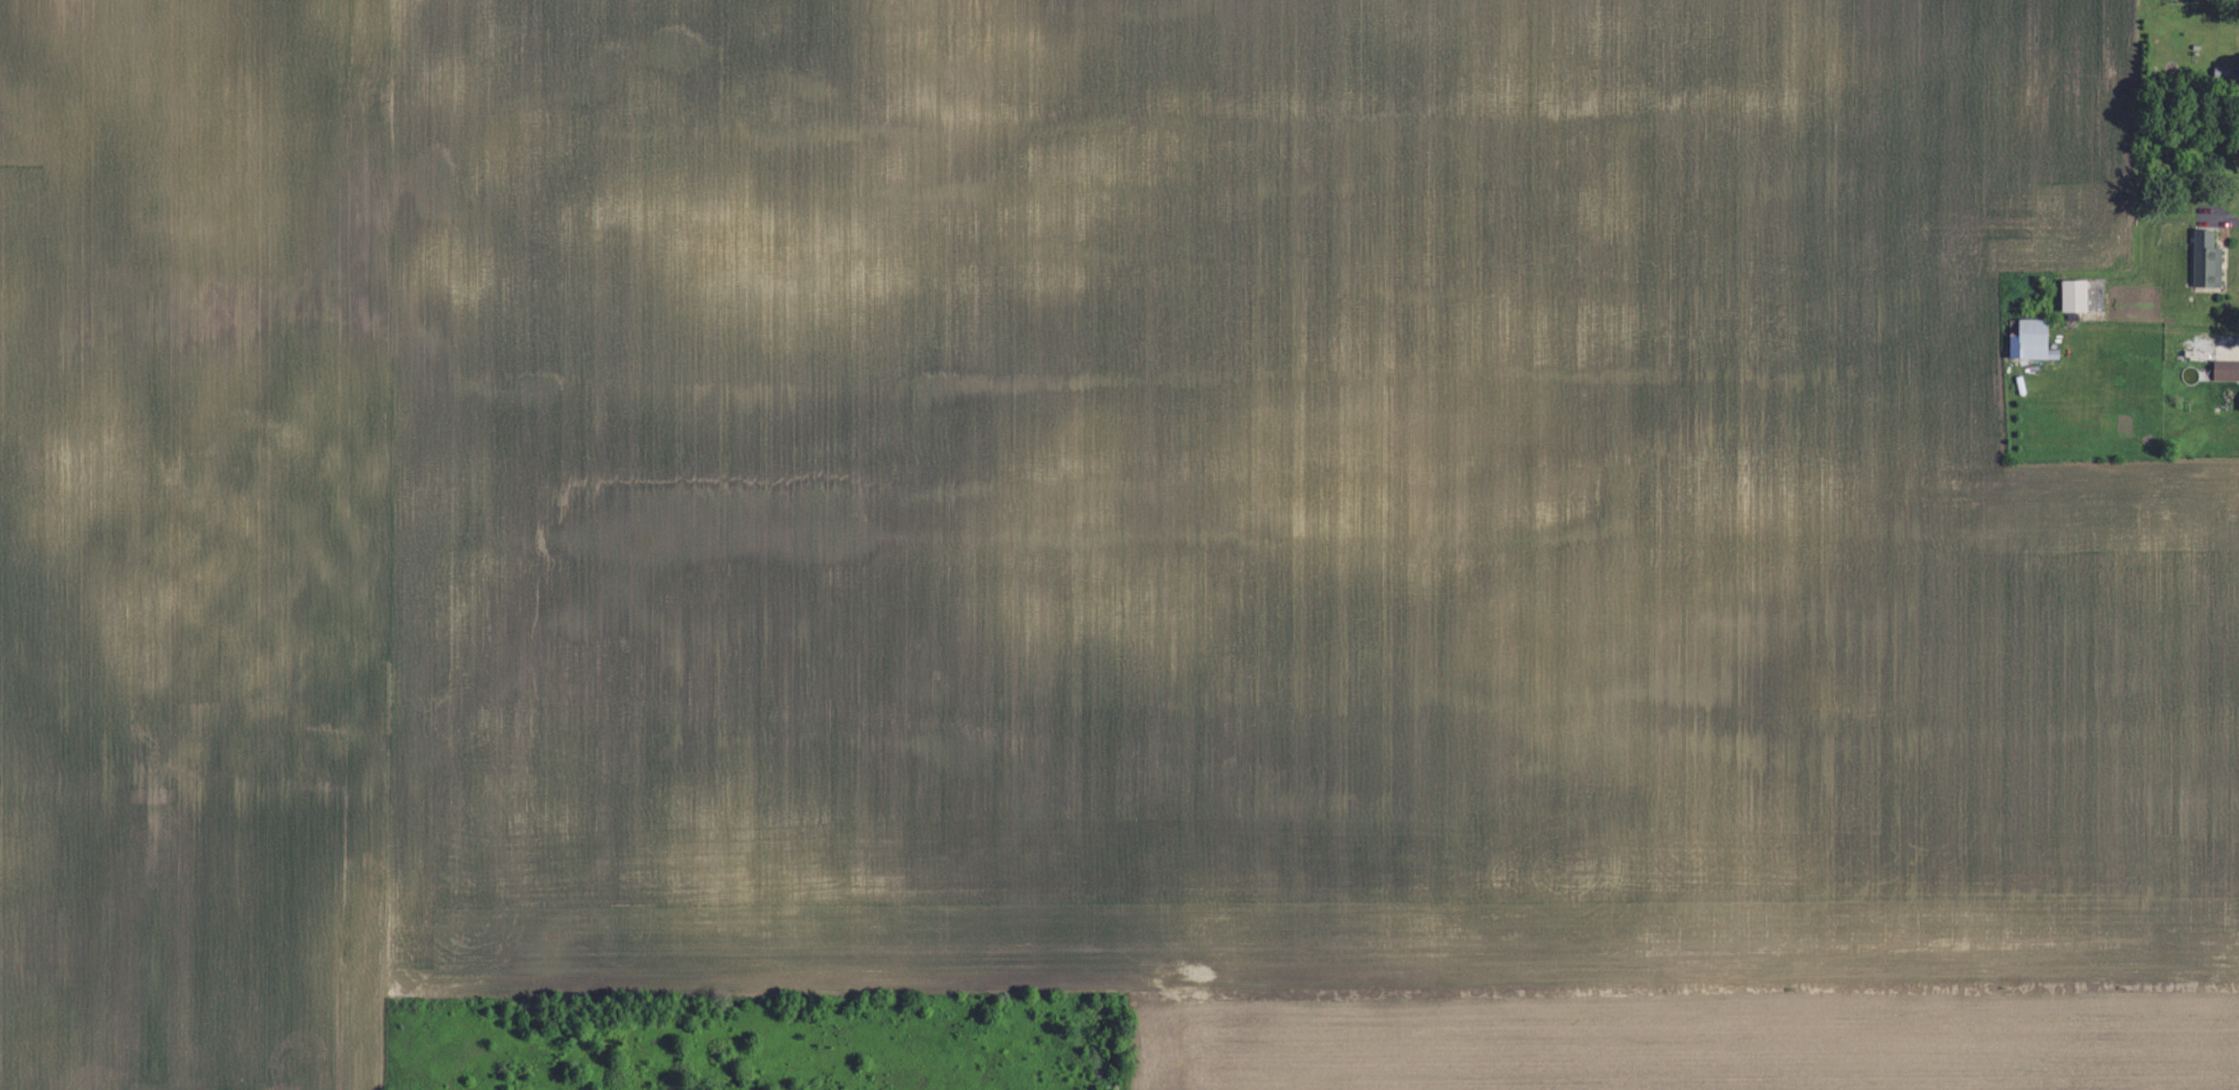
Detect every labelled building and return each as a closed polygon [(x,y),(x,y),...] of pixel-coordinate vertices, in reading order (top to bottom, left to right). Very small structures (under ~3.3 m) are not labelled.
[(2020,359),(2050,359),(2050,320),(2012,320),(2012,348),(2020,348),(2020,359)]
